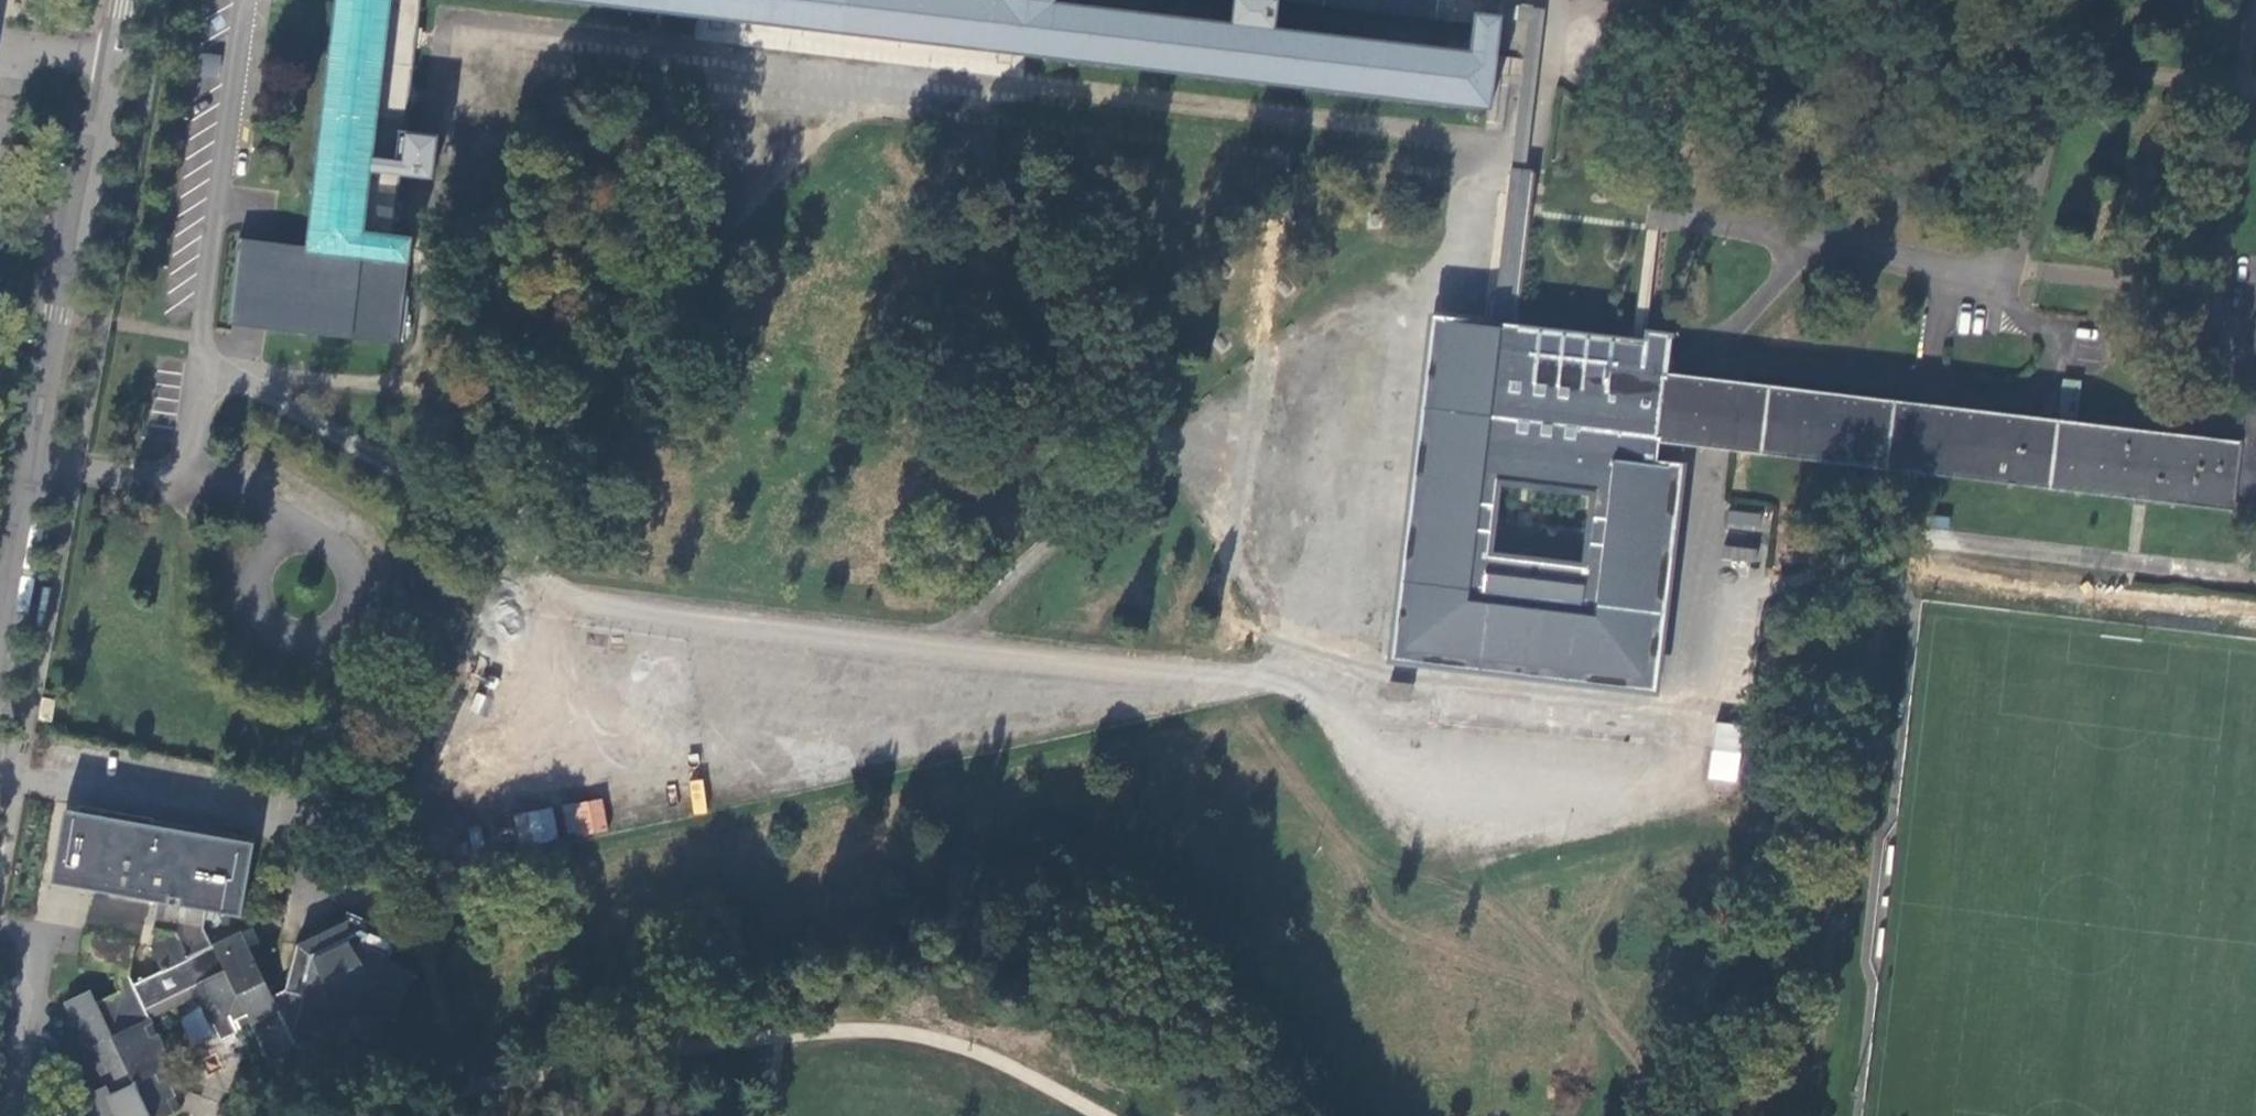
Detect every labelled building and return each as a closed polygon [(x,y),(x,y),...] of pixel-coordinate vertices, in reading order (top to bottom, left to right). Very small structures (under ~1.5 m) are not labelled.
[(307,249),(271,245),(272,233),(243,229),(243,231),(242,241),(239,241),(229,320),(232,321),(231,332),(261,336),(263,324),(399,341),(399,337),(397,337),(406,261),(408,261),(411,238),(392,236),(395,209),(396,199),(401,161),(402,151),(403,145),(408,102),(408,94),(409,87),(414,44),(415,37),(416,29),(420,0),(336,0),(307,249)] [(708,15),(718,16),(729,17),(996,49),(1006,51),(1018,53),(1486,108),(1493,62),(1498,17),(1499,10),(1500,2),(1481,0),(1277,0),(1474,23),(1470,54),(1050,5),(1051,0),(586,0),(708,15)] [(1499,10),(1498,17),(1531,21),(1526,66),(1524,80),(1516,148),(1495,323),(1493,338),(1501,339),(1515,340),(1534,172),(1528,172),(1539,69),(1544,15),(1545,7),(1500,2),(1499,10)] [(2254,461),(2255,444),(2255,311),(2246,394),(2241,444),(2234,499),(2255,502),(2255,461),(2254,461)] [(1641,353),(1515,340),(1501,339),(1493,338),(1495,323),(1437,316),(1436,330),(1431,330),(1393,659),(1651,689),(1678,467),(1650,464),(1653,436),(1716,443),(1730,445),(2141,494),(2234,505),(2234,500),(2241,444),(2081,426),(1916,406),(1659,376),(1662,335),(1669,335),(1669,332),(1643,329),(1643,335),(1641,353)] [(1726,508),(1721,561),(1763,565),(1768,512),(1726,508)] [(1708,780),(1736,782),(1742,724),(1713,722),(1708,780)] [(691,782),(695,812),(706,811),(703,781),(691,782)] [(568,837),(608,830),(602,797),(562,805),(568,837)] [(514,816),(520,846),(558,837),(551,807),(514,816)] [(79,811),(64,808),(58,841),(51,882),(110,892),(113,872),(69,865),(79,811)] [(221,835),(79,811),(69,865),(113,872),(110,892),(169,902),(180,904),(175,930),(177,933),(188,958),(213,946),(204,927),(208,909),(226,912),(236,858),(217,855),(221,835)] [(254,841),(221,835),(217,855),(236,858),(226,912),(241,915),(254,841)] [(180,904),(169,902),(164,928),(175,930),(180,904)] [(106,1086),(69,1103),(75,1115),(169,1115),(182,1110),(164,1071),(174,1066),(152,1019),(203,995),(214,1021),(223,1039),(241,1031),(252,1026),(273,1070),(302,1057),(305,1062),(345,1044),(344,1041),(359,1034),(361,1041),(384,1031),(385,1030),(382,1022),(397,1016),(418,970),(391,958),(401,935),(348,910),(347,920),(299,943),(286,989),(272,995),(243,932),(213,946),(188,958),(177,933),(151,945),(163,971),(135,985),(127,968),(117,966),(115,983),(119,992),(98,1002),(91,990),(65,1002),(84,1041),(89,1039),(99,1059),(94,1062),(106,1086)] [(82,960),(117,966),(127,968),(133,936),(87,928),(82,960)] [(223,1039),(214,1021),(186,1033),(199,1059),(218,1050),(228,1068),(253,1057),(241,1031),(223,1039)] [(381,1040),(384,1031),(361,1041),(372,1045),(381,1040)]
